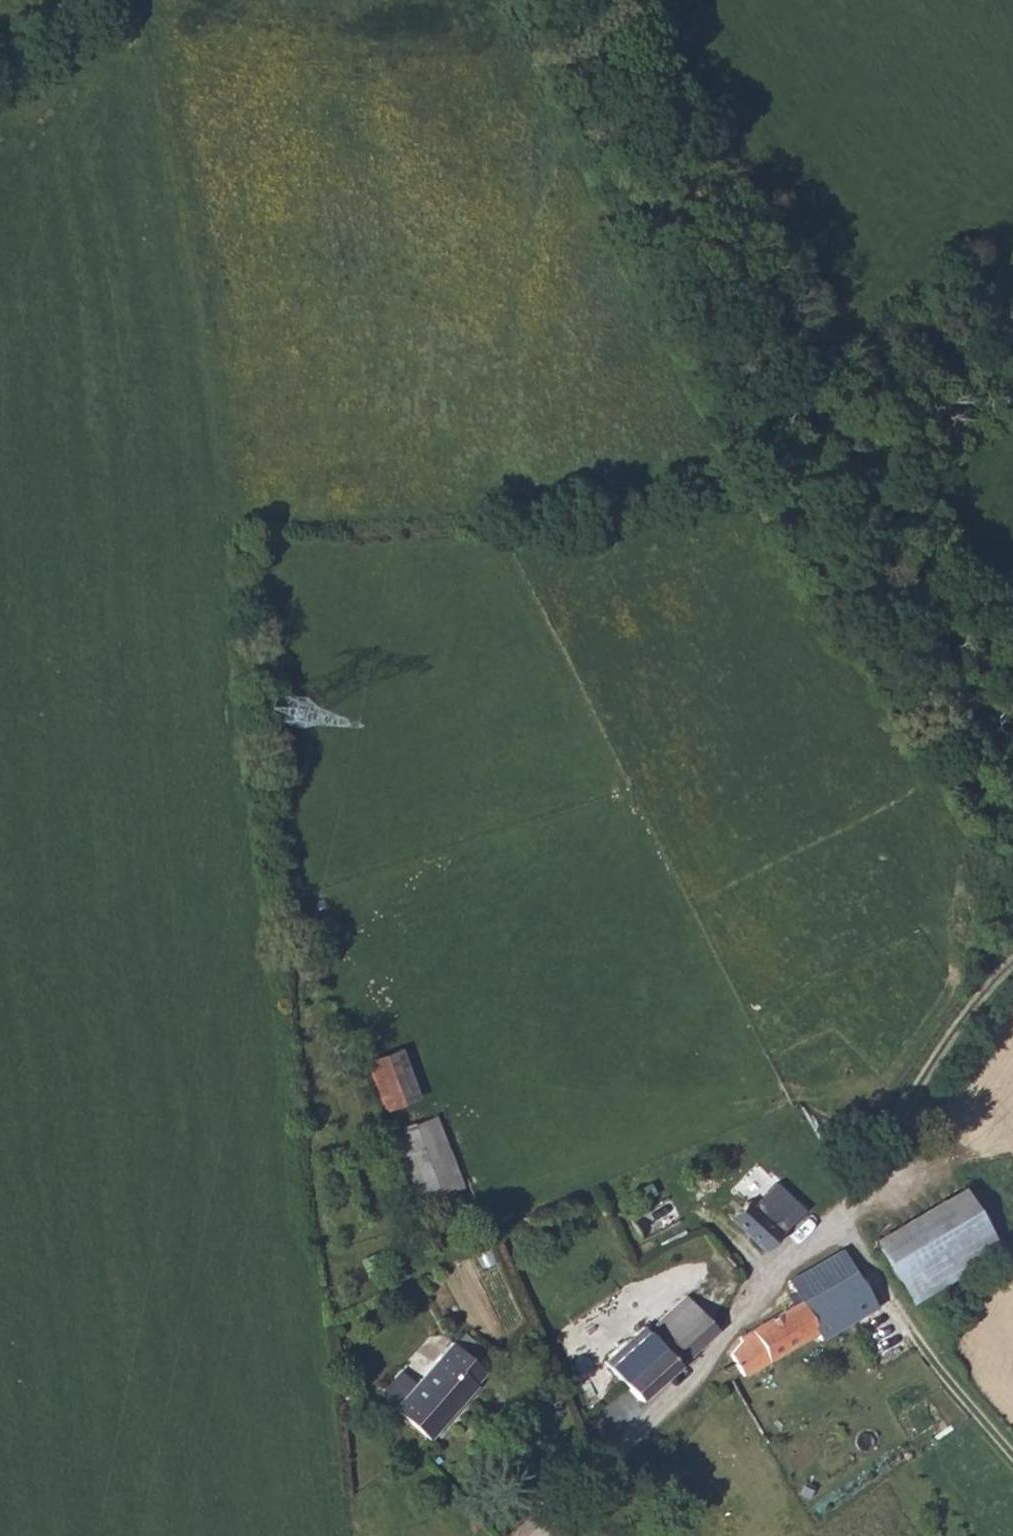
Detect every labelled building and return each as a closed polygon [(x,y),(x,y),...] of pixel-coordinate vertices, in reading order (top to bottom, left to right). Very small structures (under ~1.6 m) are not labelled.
[(367,1058),(385,1109),(421,1096),(403,1045),(367,1058)] [(420,1201),(465,1184),(438,1112),(393,1129),(420,1201)] [(744,1202),(779,1231),(793,1214),(758,1184),(744,1202)] [(684,1187),(649,1208),(664,1229),(698,1207),(684,1187)] [(905,1302),(998,1253),(966,1188),(870,1238),(899,1290),(905,1302)] [(880,1312),(850,1254),(800,1280),(811,1300),(747,1332),(753,1347),(729,1358),(737,1376),(739,1379),(827,1334),(830,1337),(880,1312)] [(636,1402),(714,1329),(706,1321),(681,1296),(649,1325),(643,1331),(638,1325),(599,1359),(636,1402)] [(471,1353),(446,1323),(380,1378),(410,1414),(465,1367),(462,1362),(471,1353)]
